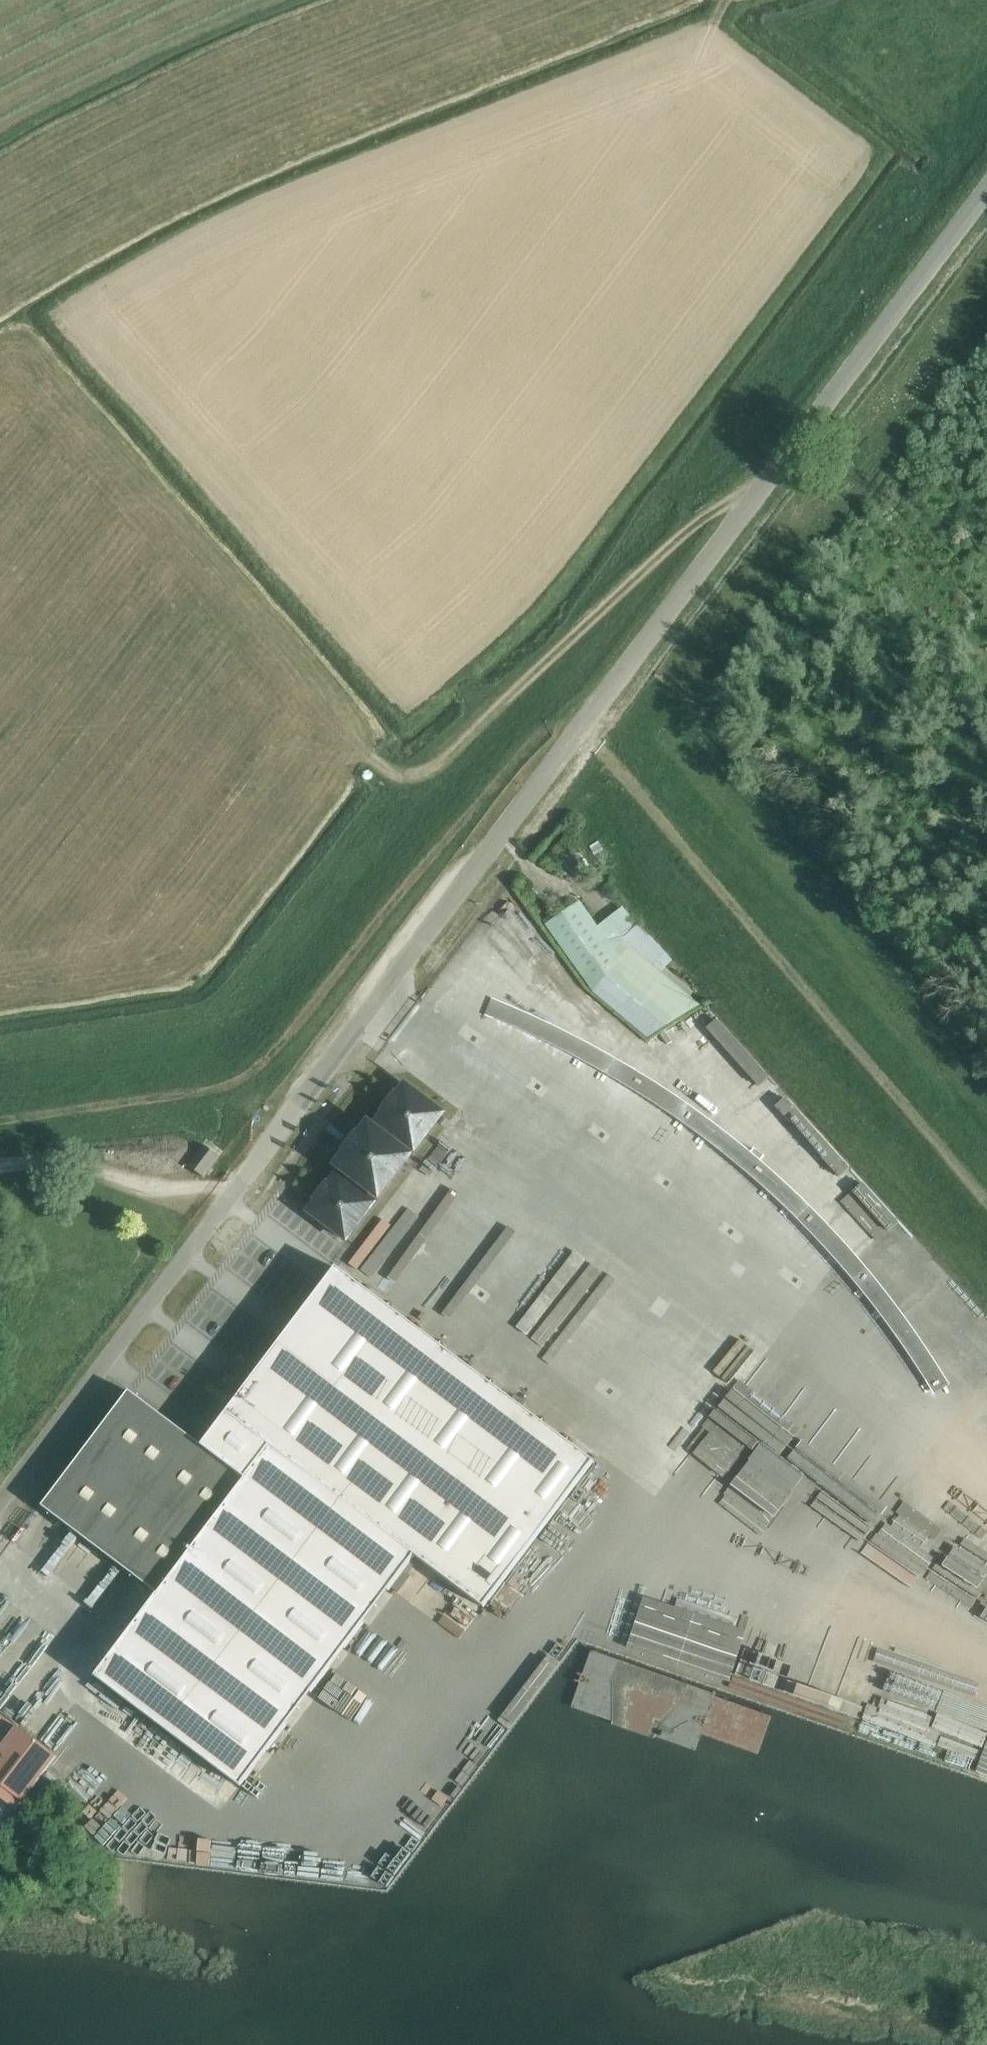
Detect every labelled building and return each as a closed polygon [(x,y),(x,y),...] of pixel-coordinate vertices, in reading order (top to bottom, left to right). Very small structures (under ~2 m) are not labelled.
[(579,901),(546,924),(594,990),(648,1037),(701,1005),(689,995),(694,991),(667,967),(675,960),(637,925),(626,937),(609,940),(579,901)] [(406,1081),(374,1122),(416,1154),(448,1112),(406,1081)] [(347,1153),(337,1166),(380,1197),(411,1155),(369,1124),(359,1136),(358,1138),(357,1136),(347,1150),(348,1151),(347,1153)] [(204,1145),(189,1166),(204,1177),(220,1156),(204,1145)] [(309,1212),(347,1241),(376,1203),(338,1173),(329,1185),(328,1184),(316,1199),(318,1200),(309,1212)] [(337,1268),(302,1314),(202,1446),(130,1391),(43,1506),(159,1593),(96,1676),(242,1786),(416,1556),(484,1608),(594,1462),(337,1268)] [(247,1368),(237,1360),(222,1379),(232,1387),(247,1368)] [(0,1765),(0,1798),(18,1812),(36,1785),(58,1758),(16,1725),(0,1746),(0,1751),(6,1756),(0,1765)]
